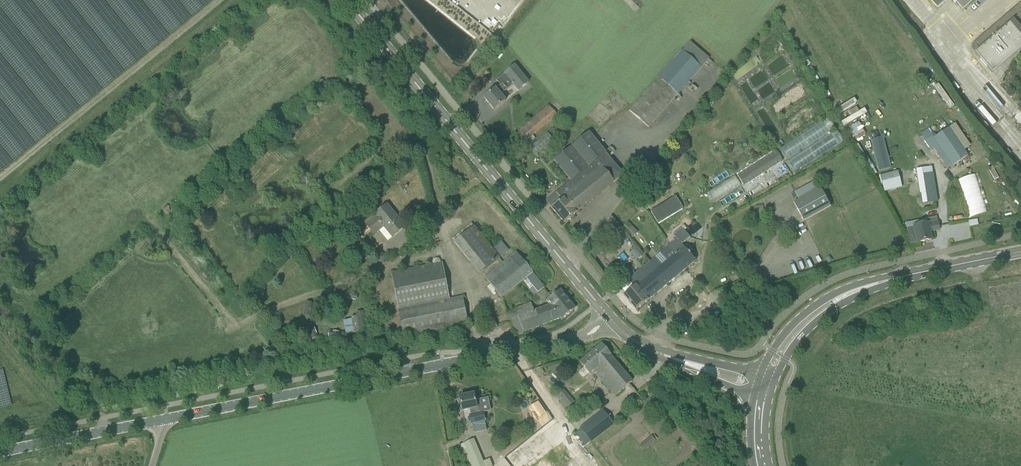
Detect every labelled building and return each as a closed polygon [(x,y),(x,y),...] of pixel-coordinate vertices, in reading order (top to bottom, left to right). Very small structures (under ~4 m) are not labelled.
[(937,9),(947,0),(929,0),(937,9)] [(977,0),(953,0),(963,12),(977,0)] [(1020,48),(1020,9),(1018,6),(977,41),(982,48),(975,54),(992,73),(1020,48)] [(648,128),(701,68),(709,59),(690,42),(630,111),(648,128)] [(494,111),(506,101),(502,95),(513,85),(519,91),(529,83),(515,66),(497,81),(500,85),(484,99),(494,111)] [(549,105),(518,132),(526,140),(557,114),(549,105)] [(779,147),(793,172),(844,142),(836,129),(835,130),(828,118),(779,147)] [(934,150),(947,169),(952,166),(953,168),(968,156),(950,128),(937,137),(935,135),(925,142),(931,152),(934,150)] [(624,175),(590,132),(554,161),(571,182),(556,194),(562,200),(552,209),(564,224),(614,183),(624,175)] [(531,147),(537,153),(552,139),(546,133),(531,147)] [(883,136),(870,140),(878,171),(891,168),(883,136)] [(776,151),(737,176),(744,187),(783,162),(776,151)] [(998,178),(992,167),(988,170),(994,180),(998,178)] [(959,178),(970,217),(988,212),(977,173),(959,178)] [(897,174),(881,178),(884,192),(900,188),(897,174)] [(937,203),(932,175),(923,176),(928,204),(937,203)] [(795,193),(799,201),(794,203),(804,222),(831,207),(821,189),(820,189),(816,181),(795,193)] [(674,195),(652,213),(661,225),(683,207),(674,195)] [(639,211),(644,207),(641,203),(635,207),(639,211)] [(405,228),(387,205),(374,216),(375,218),(365,226),(374,237),(384,228),(392,238),(405,228)] [(928,224),(914,226),(918,243),(932,240),(930,233),(939,230),(937,217),(927,219),(928,224)] [(621,229),(631,240),(637,234),(628,223),(621,229)] [(677,240),(661,253),(673,268),(669,271),(675,279),(695,262),(682,245),(691,238),(685,231),(687,229),(684,226),(682,227),(683,230),(675,237),(677,240)] [(500,259),(474,227),(454,243),(480,275),(500,259)] [(500,257),(508,251),(501,241),(493,247),(500,257)] [(593,253),(597,256),(602,250),(597,246),(593,253)] [(546,251),(564,277),(568,274),(550,248),(546,251)] [(630,253),(637,261),(642,257),(635,249),(630,253)] [(387,257),(380,252),(375,259),(382,264),(387,257)] [(545,289),(516,253),(485,278),(502,299),(527,280),(534,288),(530,292),(535,297),(545,289)] [(661,253),(650,262),(668,285),(675,279),(669,271),(673,268),(661,253)] [(636,311),(668,285),(650,262),(628,281),(629,282),(623,287),(623,290),(626,294),(624,296),(636,311)] [(468,324),(463,297),(449,300),(443,263),(391,273),(404,336),(468,324)] [(626,278),(628,280),(636,274),(634,272),(626,278)] [(358,295),(345,291),(343,298),(348,299),(352,300),(357,301),(358,295)] [(560,319),(562,320),(575,310),(560,291),(546,302),(549,306),(534,311),(531,304),(508,313),(517,336),(560,319)] [(333,295),(320,299),(322,306),(325,304),(326,305),(332,303),(331,302),(335,301),(333,295)] [(306,302),(304,316),(310,317),(311,313),(312,307),(312,303),(306,302)] [(363,312),(355,314),(355,317),(350,318),(353,334),(366,332),(363,312)] [(494,319),(485,323),(483,324),(486,332),(497,327),(494,319)] [(307,327),(312,340),(318,338),(317,334),(315,328),(314,328),(313,325),(307,327)] [(328,337),(342,340),(343,333),(339,333),(333,332),(329,331),(328,337)] [(615,396),(620,392),(632,382),(611,356),(611,355),(602,345),(580,363),(584,368),(580,372),(579,374),(582,378),(585,378),(589,375),(594,371),(615,396)] [(574,403),(563,390),(555,396),(561,403),(560,404),(565,410),(574,403)] [(459,398),(462,412),(470,411),(471,415),(469,415),(471,425),(473,424),(475,434),(487,431),(485,422),(486,422),(484,412),(478,413),(474,395),(459,398)] [(603,411),(579,429),(590,443),(614,425),(603,411)] [(576,431),(551,449),(555,456),(567,447),(580,465),(601,465),(576,431)] [(656,442),(651,436),(639,447),(644,452),(656,442)] [(490,460),(483,462),(474,440),(464,444),(464,446),(463,446),(470,465),(472,465),(473,465),(492,465),(490,460)] [(546,454),(530,465),(555,465),(546,454)]
